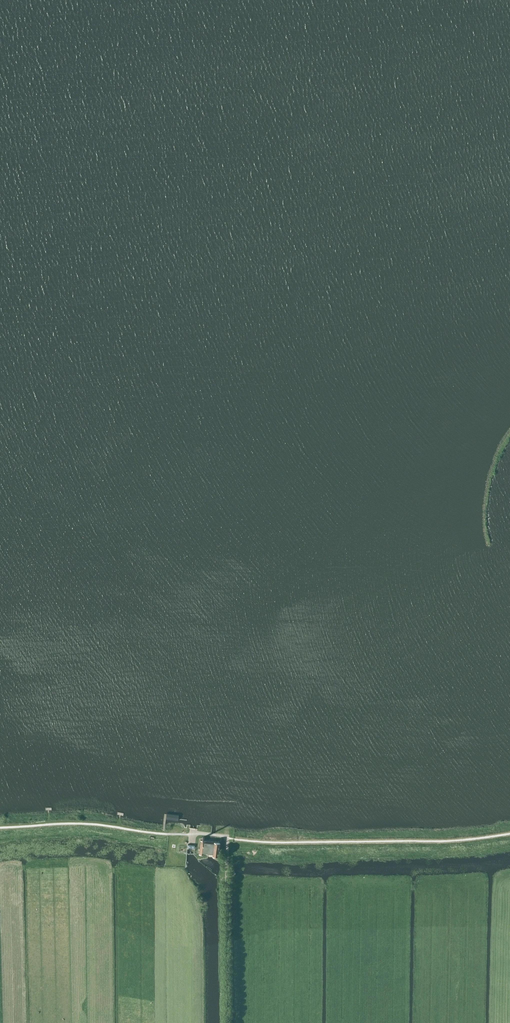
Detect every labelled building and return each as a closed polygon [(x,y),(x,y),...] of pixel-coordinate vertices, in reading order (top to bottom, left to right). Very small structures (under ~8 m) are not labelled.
[(220,842),(216,842),(200,840),(199,852),(204,853),(204,852),(213,853),(213,854),(218,854),(220,842)]
